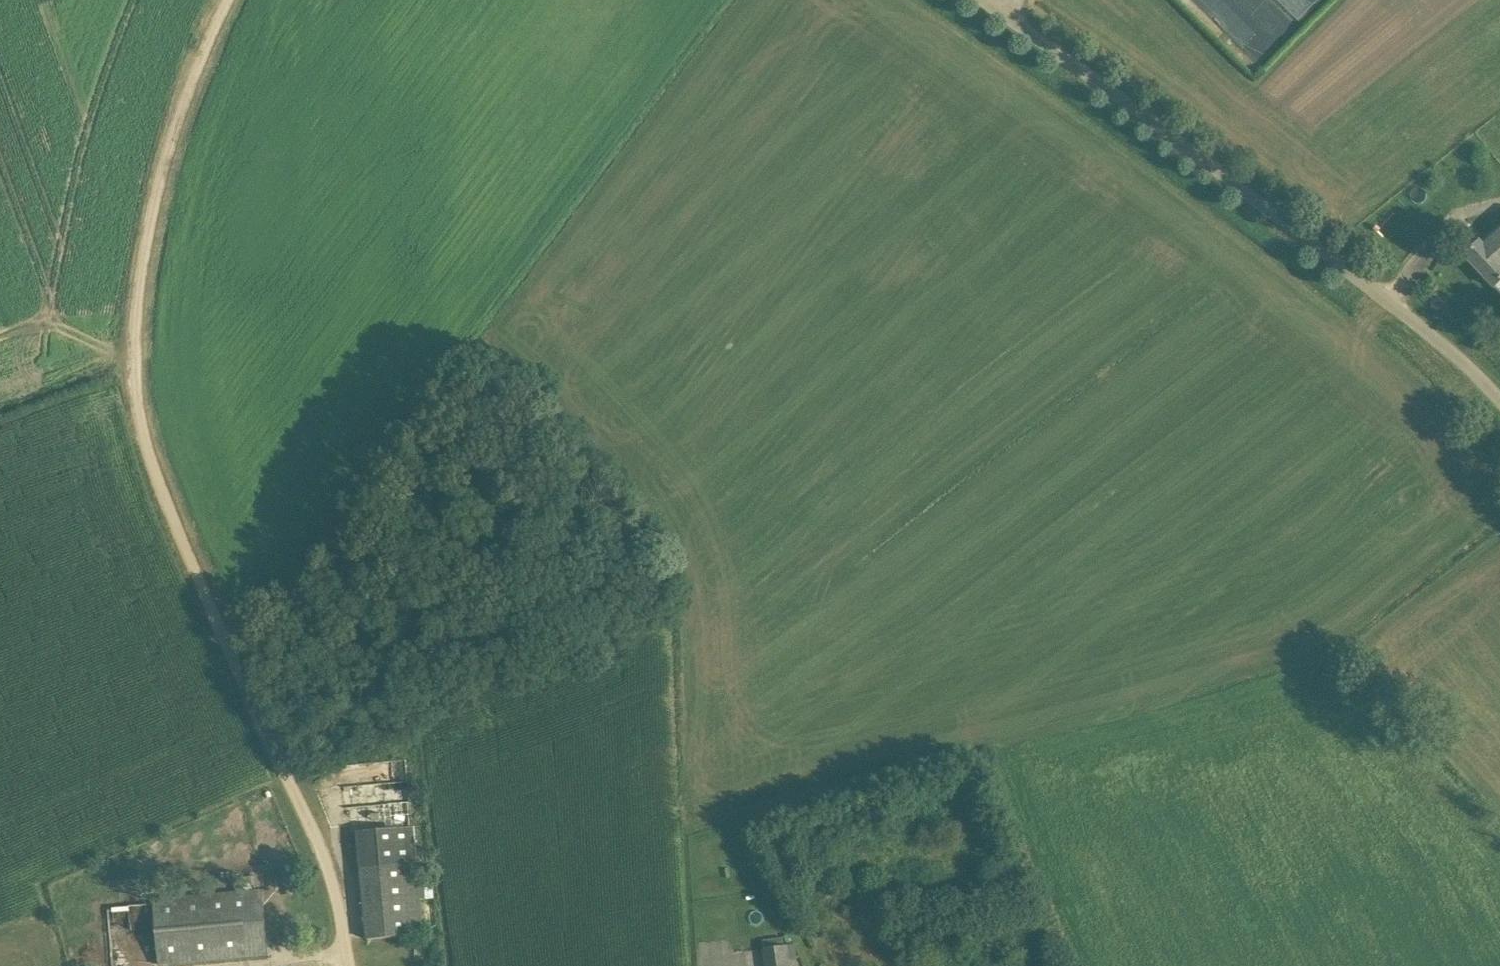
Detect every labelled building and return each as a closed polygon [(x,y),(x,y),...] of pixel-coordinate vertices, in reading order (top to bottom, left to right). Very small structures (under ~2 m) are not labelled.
[(1465,255),(1499,294),(1499,223),(1465,255)] [(423,935),(414,827),(358,831),(368,939),(423,935)] [(154,900),(160,964),(269,954),(263,891),(154,900)] [(788,945),(785,946),(784,938),(764,940),(765,949),(764,949),(766,965),(791,965),(788,945)]
